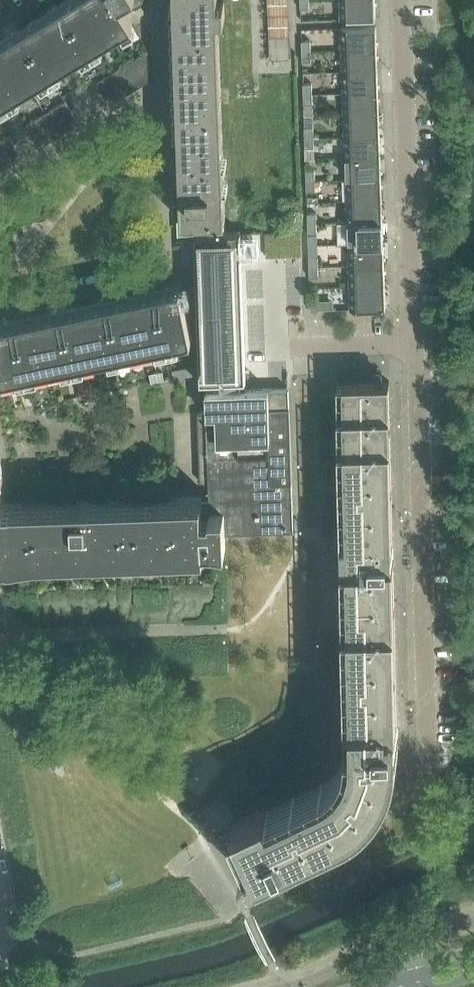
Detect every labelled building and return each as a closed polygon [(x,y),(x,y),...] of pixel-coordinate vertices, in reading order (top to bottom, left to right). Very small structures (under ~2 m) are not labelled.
[(9,560),(9,562),(204,555),(204,548),(226,547),(225,532),(294,530),(294,528),(289,388),(236,389),(235,379),(235,378),(246,378),(241,232),(240,231),(226,232),(225,219),(226,219),(219,18),(225,18),(224,2),(218,2),(218,0),(174,0),(182,219),(178,219),(178,234),(196,234),(201,379),(207,379),(207,391),(206,391),(206,410),(197,413),(199,481),(209,484),(210,498),(201,498),(3,504),(0,485),(0,562),(9,560)] [(0,40),(0,103),(133,22),(127,11),(141,3),(143,0),(66,0),(0,40)] [(341,19),(376,17),(375,0),(340,0),(341,19)] [(376,25),(341,27),(342,49),(377,48),(376,25)] [(311,40),(302,40),(302,50),(311,50),(311,40)] [(377,48),(342,49),(343,71),(378,69),(377,48)] [(149,50),(129,62),(143,84),(150,79),(149,50)] [(311,50),(302,50),(303,61),(312,61),(311,50)] [(378,69),(343,71),(344,92),(378,91),(378,69)] [(109,74),(97,81),(110,104),(122,96),(109,74)] [(312,83),(303,83),(304,93),(313,93),(312,83)] [(378,91),(344,92),(344,114),(379,113),(378,91)] [(313,93),(304,93),(304,104),(313,104),(313,93)] [(66,100),(46,112),(60,134),(80,122),(66,100)] [(46,112),(26,125),(39,147),(60,134),(46,112)] [(379,113),(344,114),(345,135),(380,134),(379,113)] [(314,126),(305,126),(305,137),(314,136),(314,126)] [(380,134),(345,135),(346,157),(381,156),(380,134)] [(0,140),(0,171),(23,157),(9,135),(0,140)] [(314,136),(305,137),(306,147),(314,147),(314,136)] [(381,156),(346,157),(346,179),(381,177),(381,156)] [(315,169),(306,169),(307,180),(316,180),(315,169)] [(381,177),(346,179),(347,200),(382,199),(381,177)] [(316,180),(307,180),(307,190),(316,190),(316,180)] [(382,199),(347,200),(348,222),(383,221),(382,199)] [(317,212),(308,213),(308,223),(317,223),(317,212)] [(383,221),(348,222),(349,243),(384,242),(383,221)] [(317,223),(308,223),(308,234),(317,233),(317,223)] [(266,231),(267,256),(303,255),(302,230),(266,231)] [(384,242),(349,243),(349,265),(384,264),(384,242)] [(318,255),(309,256),(310,266),(318,266),(318,255)] [(384,264),(349,265),(350,287),(385,285),(384,264)] [(318,266),(310,266),(310,277),(319,276),(318,266)] [(2,377),(192,337),(181,284),(0,323),(0,368),(2,377)] [(385,285),(350,287),(351,309),(386,308),(385,285)] [(320,299),(311,300),(311,310),(320,310),(320,299)] [(192,365),(172,369),(173,377),(193,374),(192,365)] [(235,822),(253,860),(241,866),(246,877),(344,830),(356,824),(367,815),(376,805),(380,801),(382,798),(385,794),(391,782),(395,769),(398,755),(399,741),(390,381),(338,382),(338,396),(346,744),(346,751),(344,759),(340,766),(335,773),(329,779),(321,784),(267,810),(265,807),(235,822)]
